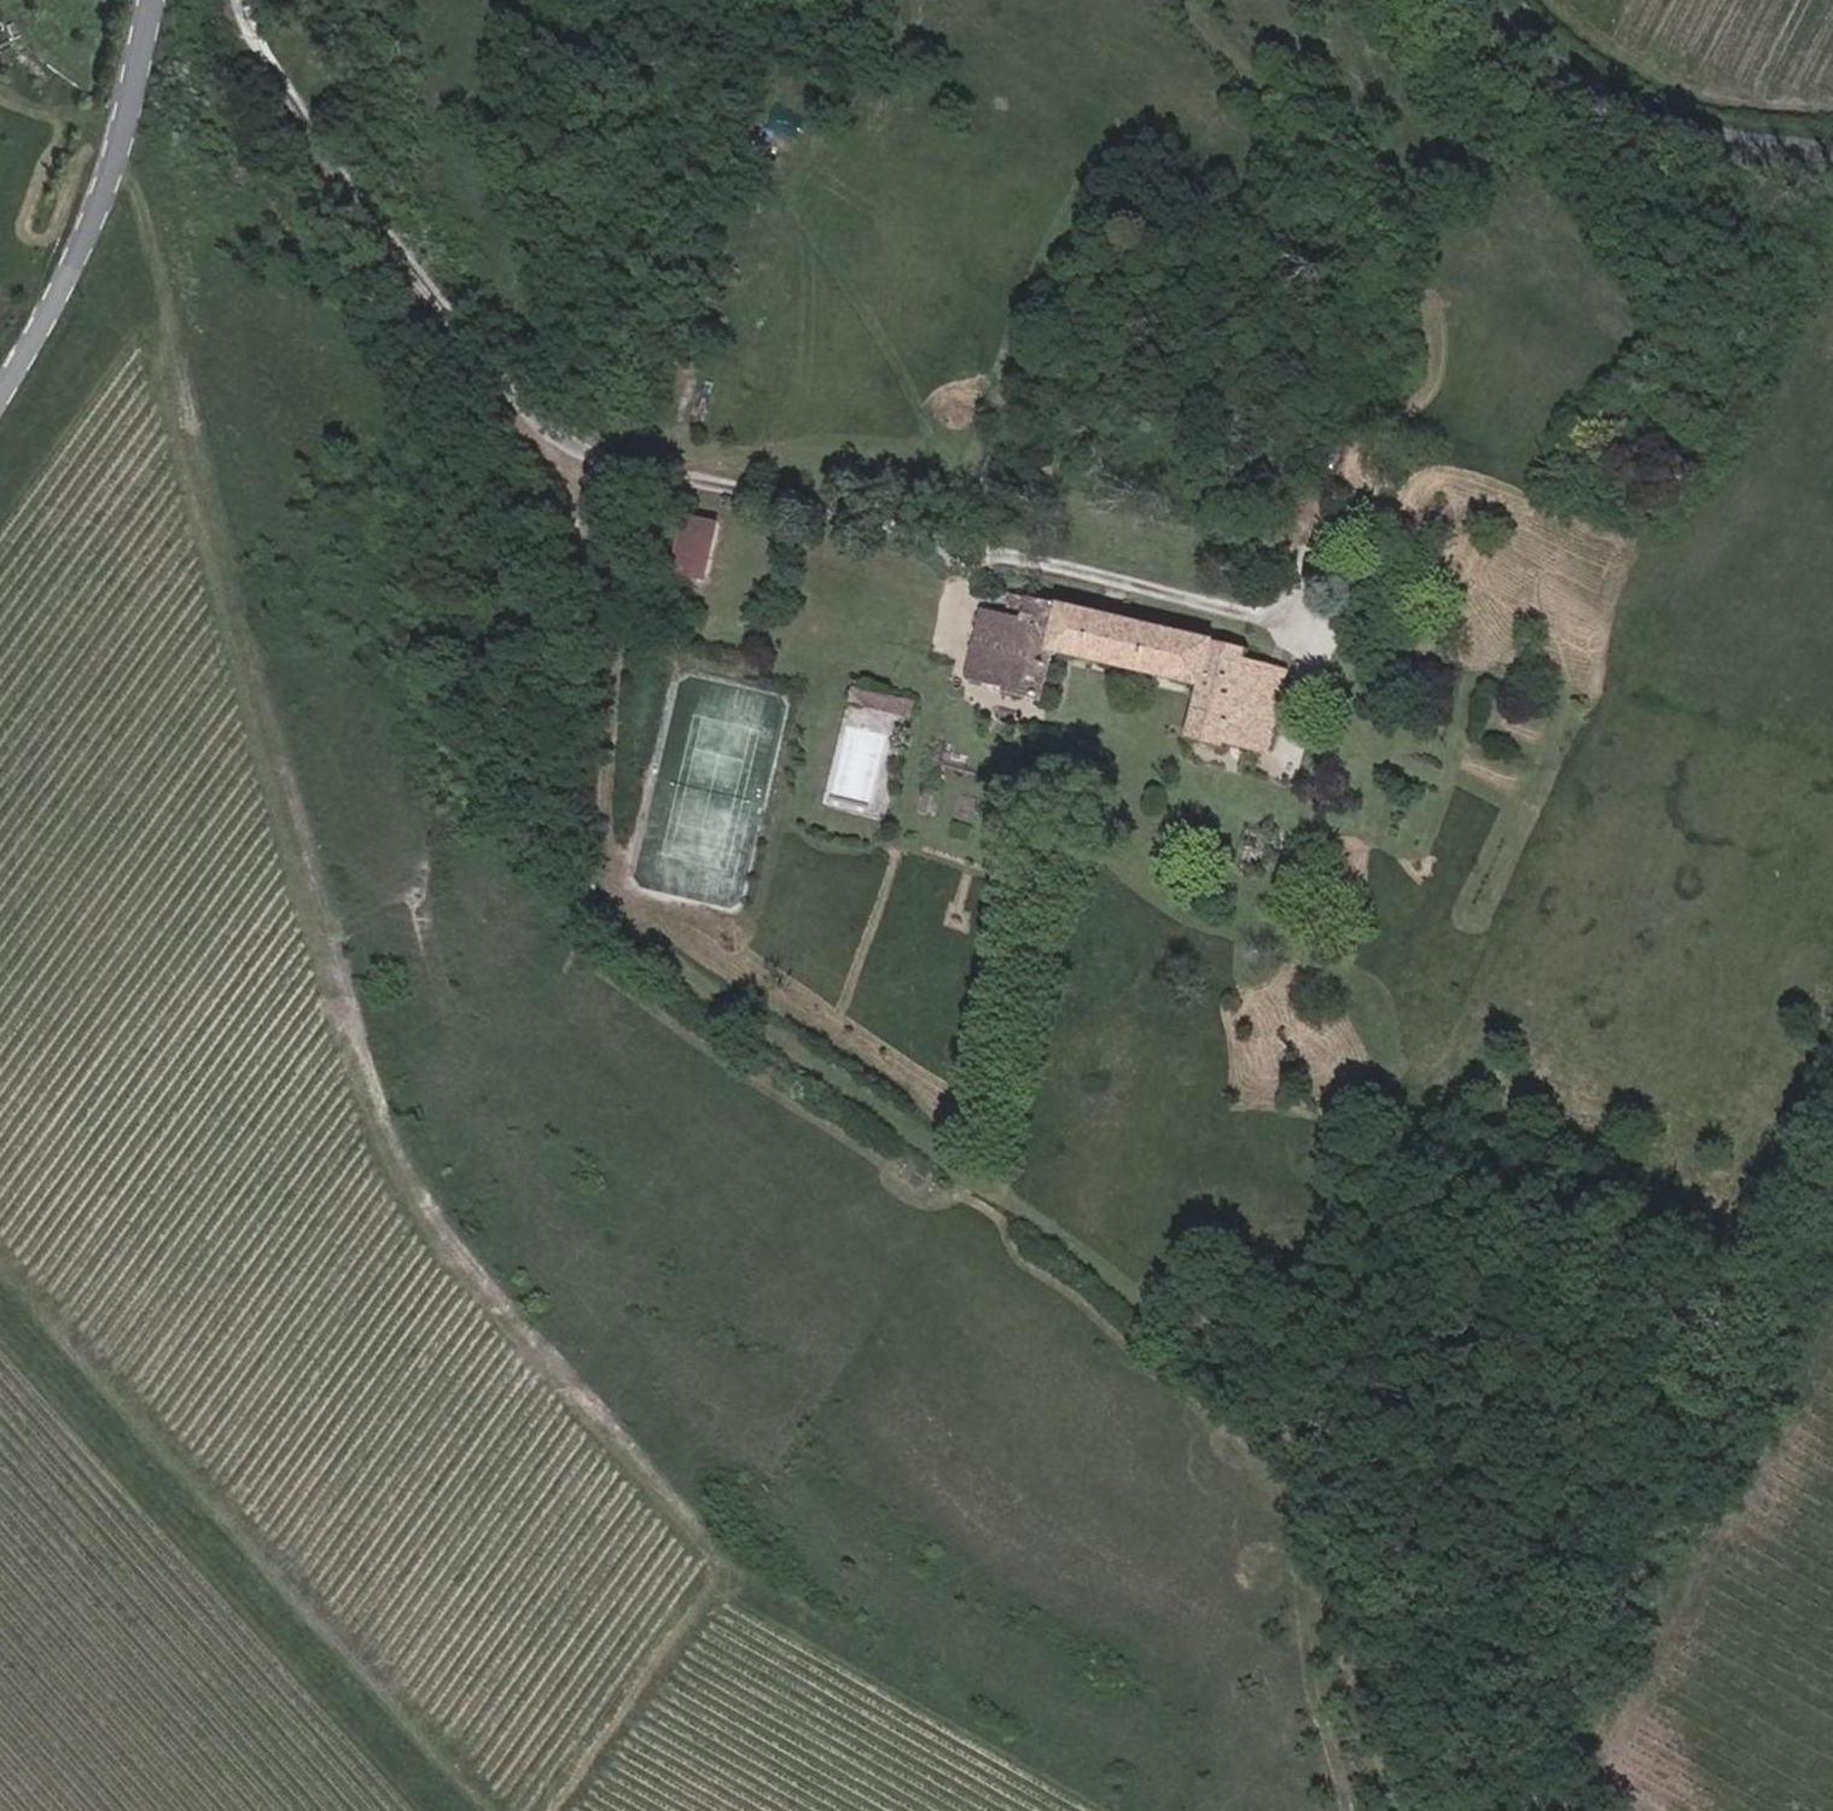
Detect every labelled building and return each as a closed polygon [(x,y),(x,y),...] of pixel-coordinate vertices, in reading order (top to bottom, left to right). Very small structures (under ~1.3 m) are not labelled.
[(683,577),(721,580),(726,519),(689,516),(683,577)] [(1227,731),(1268,744),(1290,664),(1246,653),(1247,650),(1027,596),(1020,618),(981,607),(965,668),(1040,688),(1050,654),(1195,693),(1187,728),(1225,738),(1227,731)]
